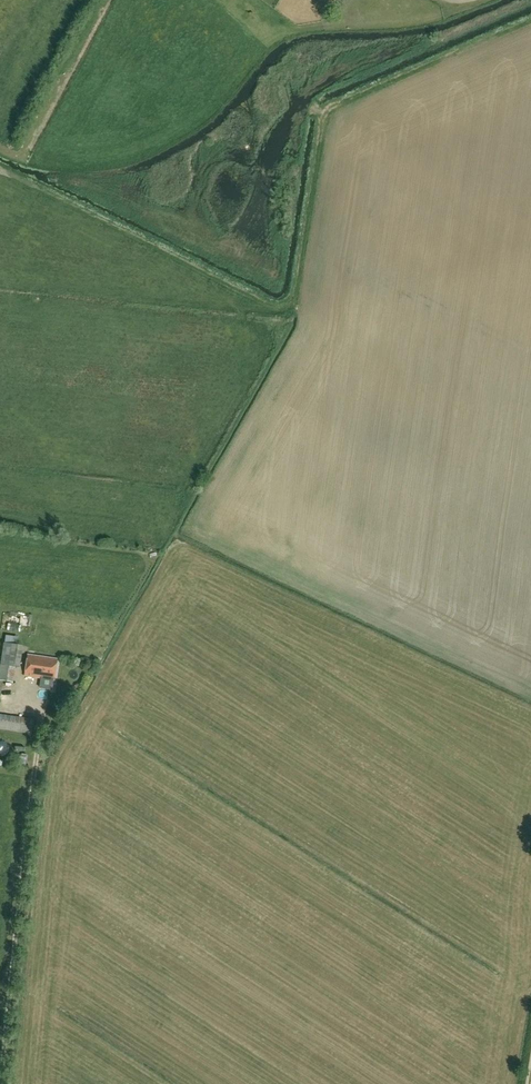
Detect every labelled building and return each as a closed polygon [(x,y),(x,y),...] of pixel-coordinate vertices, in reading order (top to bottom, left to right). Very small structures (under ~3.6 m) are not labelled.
[(18,653),(4,652),(3,678),(18,678),(18,653)] [(29,656),(26,676),(54,680),(57,660),(29,656)] [(32,734),(34,720),(0,715),(0,729),(32,734)]
